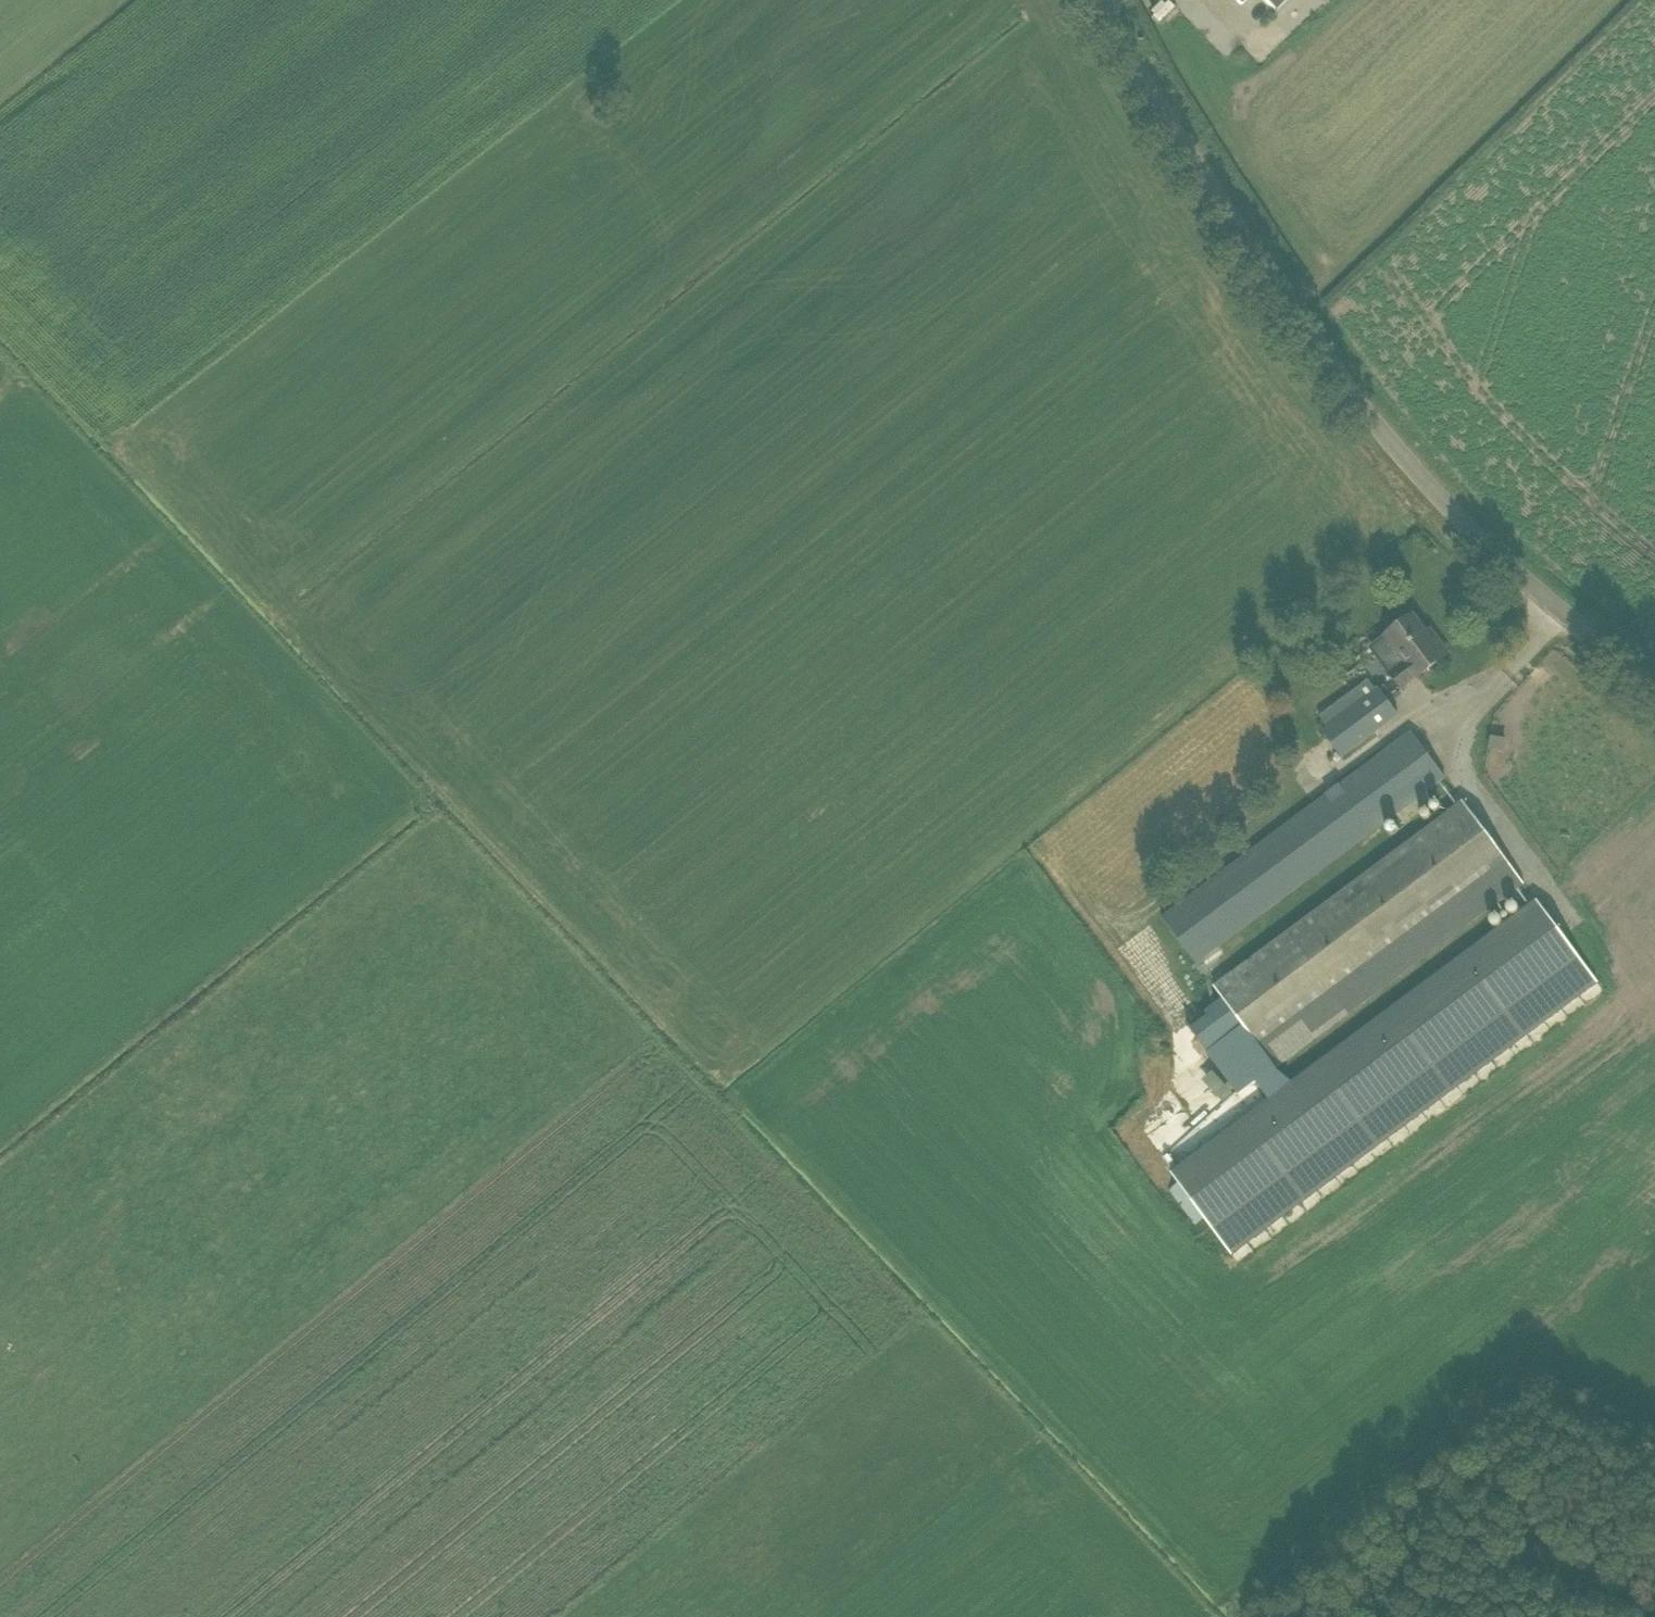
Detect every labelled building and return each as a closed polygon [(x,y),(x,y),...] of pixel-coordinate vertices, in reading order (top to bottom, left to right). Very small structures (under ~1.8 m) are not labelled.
[(1417,676),(1417,677),(1447,654),(1435,638),(1432,640),(1412,615),(1386,635),(1386,636),(1370,648),(1389,674),(1390,673),(1401,688),(1417,676)] [(1539,666),(1531,674),(1539,681),(1546,673),(1539,666)] [(1341,757),(1399,714),(1379,688),(1322,730),(1341,757)] [(1196,962),(1396,813),(1404,824),(1434,801),(1426,791),(1445,777),(1411,731),(1162,917),(1196,962)] [(1524,884),(1508,861),(1464,802),(1213,985),(1223,997),(1188,1024),(1208,1051),(1244,1024),(1261,1047),(1276,1068),(1524,884)] [(1537,899),(1170,1172),(1212,1229),(1579,956),(1537,899)]
